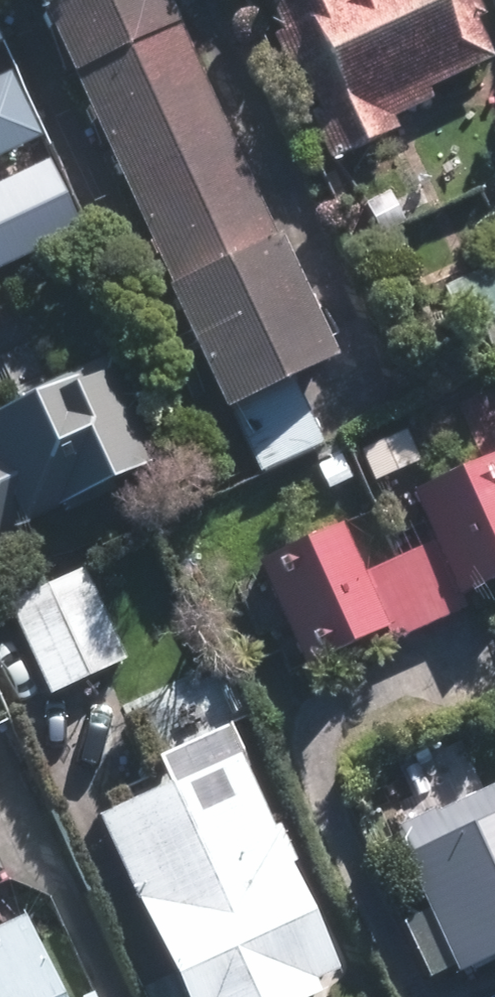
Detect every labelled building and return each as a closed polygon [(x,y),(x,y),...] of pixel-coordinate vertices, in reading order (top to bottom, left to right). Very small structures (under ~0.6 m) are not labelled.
[(329,356),(160,0),(34,0),(168,282),(158,286),(216,409),(329,356)] [(478,0),(263,0),(277,30),(270,34),(326,158),(393,128),(389,119),(430,100),(424,87),(489,58),(472,21),(485,15),(478,0)] [(35,132),(3,65),(0,66),(0,149),(35,132)] [(0,211),(0,257),(3,263),(82,226),(61,183),(0,211)] [(430,294),(448,336),(492,316),(494,324),(494,266),(430,294)] [(156,454),(109,351),(0,400),(0,526),(156,454)] [(291,380),(227,410),(256,472),(319,442),(291,380)] [(336,446),(312,456),(322,483),(346,473),(336,446)] [(489,448),(404,486),(427,535),(355,568),(332,519),(252,556),(299,660),(379,623),(385,637),(458,602),(452,591),(494,571),(494,460),(489,448)] [(117,663),(78,572),(3,606),(41,696),(117,663)] [(218,735),(244,724),(236,707),(210,718),(218,735)] [(231,745),(93,808),(178,996),(289,996),(313,986),(307,974),(330,964),(231,745)] [(388,825),(399,847),(394,850),(449,968),(494,947),(494,775),(388,825)] [(15,904),(0,911),(0,996),(59,996),(15,904)]
